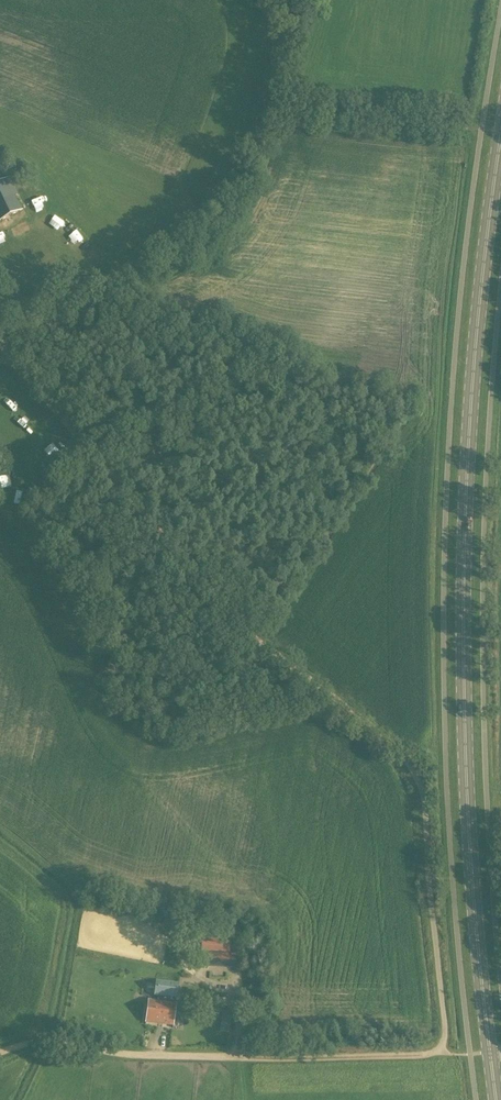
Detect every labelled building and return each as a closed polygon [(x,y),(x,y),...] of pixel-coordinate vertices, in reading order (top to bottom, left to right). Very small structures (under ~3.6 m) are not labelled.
[(22,210),(15,196),(17,195),(9,179),(0,183),(0,220),(22,210)] [(202,938),(202,951),(230,952),(231,939),(202,938)] [(199,967),(228,968),(229,953),(200,952),(199,967)] [(157,1002),(148,1001),(146,1022),(173,1025),(176,1005),(174,1004),(175,999),(176,999),(176,998),(177,984),(178,984),(178,983),(155,981),(156,981),(155,995),(154,995),(154,996),(158,996),(157,1002)] [(232,1031),(232,1009),(223,1009),(222,1030),(232,1031)]
